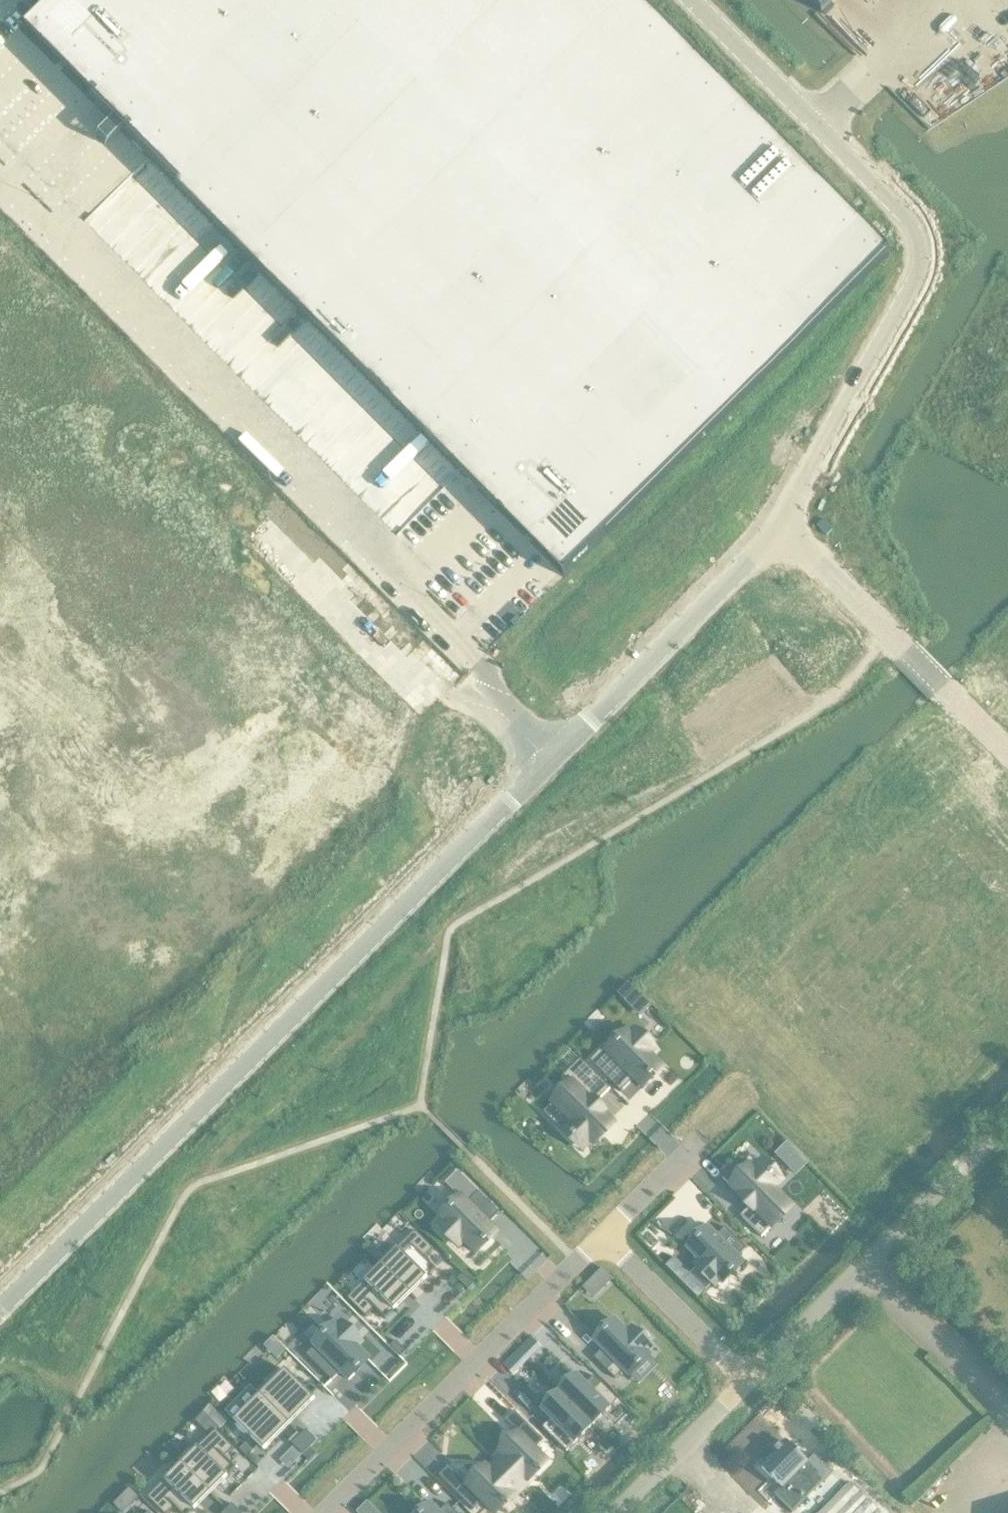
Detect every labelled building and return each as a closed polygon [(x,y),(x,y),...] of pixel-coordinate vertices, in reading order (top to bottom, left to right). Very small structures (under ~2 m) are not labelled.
[(19,30),(20,31),(23,28),(89,95),(86,98),(110,121),(95,136),(104,145),(119,131),(498,511),(500,508),(567,574),(564,577),(565,578),(672,471),(866,278),(890,254),(830,193),(638,0),(50,0),(19,30)] [(822,14),(836,0),(808,0),(822,14)] [(604,1048),(590,1061),(621,1092),(634,1080),(643,1088),(663,1068),(650,1055),(655,1049),(635,1029),(630,1035),(627,1032),(608,1051),(604,1048)] [(555,1101),(553,1103),(554,1104),(557,1107),(571,1121),(564,1128),(584,1149),(592,1142),(594,1145),(603,1136),(615,1124),(604,1114),(605,1113),(600,1108),(596,1104),(610,1090),(580,1060),(562,1077),(570,1086),(555,1101)] [(788,1142),(776,1154),(797,1175),(809,1164),(788,1142)] [(734,1167),(722,1178),(741,1197),(741,1198),(750,1207),(741,1216),(762,1238),(775,1225),(771,1221),(788,1203),(774,1189),(781,1183),(761,1162),(759,1164),(750,1156),(746,1160),(736,1169),(734,1167)] [(444,1221),(439,1226),(459,1247),(464,1242),(476,1254),(497,1234),(488,1225),(500,1213),(479,1192),(458,1172),(447,1183),(461,1198),(441,1218),(444,1221)] [(708,1228),(688,1249),(700,1261),(695,1266),(715,1286),(720,1281),(723,1284),(744,1264),(738,1258),(747,1249),(725,1228),(716,1237),(708,1228)] [(415,1232),(382,1265),(407,1291),(411,1295),(418,1288),(436,1270),(425,1259),(434,1250),(415,1232)] [(674,1258),(666,1266),(698,1299),(706,1291),(674,1258)] [(382,1265),(348,1299),(366,1318),(375,1309),(386,1320),(403,1302),(411,1295),(407,1291),(382,1265)] [(603,1268),(593,1278),(604,1289),(614,1279),(603,1268)] [(467,1291),(473,1286),(462,1275),(456,1280),(467,1291)] [(603,1350),(594,1358),(615,1379),(624,1371),(630,1376),(650,1356),(648,1353),(653,1348),(632,1328),(627,1333),(615,1321),(595,1341),(603,1350)] [(315,1347),(307,1355),(332,1381),(341,1372),(350,1380),(370,1360),(358,1348),(363,1343),(342,1322),(337,1328),(334,1325),(314,1345),(315,1347)] [(288,1350),(275,1337),(273,1340),(270,1342),(265,1347),(278,1360),(288,1350)] [(532,1339),(518,1352),(526,1360),(540,1347),(532,1339)] [(396,1341),(390,1347),(401,1358),(407,1352),(396,1341)] [(285,1370),(260,1396),(286,1422),(290,1425),(297,1418),(315,1400),(285,1370)] [(577,1377),(560,1394),(592,1427),(618,1401),(594,1376),(585,1385),(577,1377)] [(251,1386),(234,1403),(243,1413),(235,1421),(264,1451),(282,1433),(290,1425),(286,1422),(260,1396),(251,1386)] [(551,1419),(543,1428),(567,1452),(592,1427),(560,1394),(543,1411),(551,1419)] [(210,1406),(204,1413),(219,1428),(220,1429),(226,1423),(227,1422),(210,1406)] [(502,1455),(495,1462),(521,1489),(534,1477),(548,1463),(535,1450),(544,1441),(513,1410),(504,1419),(518,1433),(499,1451),(502,1455)] [(148,1498),(162,1512),(170,1512),(175,1508),(180,1512),(192,1512),(204,1501),(211,1494),(218,1487),(237,1469),(226,1458),(234,1449),(216,1431),(219,1428),(204,1413),(195,1421),(210,1436),(182,1464),(148,1498)] [(306,1431),(301,1436),(311,1447),(317,1442),(306,1431)] [(301,1436),(292,1445),(303,1456),(311,1447),(301,1436)] [(247,1444),(241,1450),(248,1457),(254,1451),(247,1444)] [(763,1463),(765,1465),(762,1469),(782,1488),(797,1473),(814,1489),(829,1473),(812,1457),(805,1464),(785,1445),(774,1456),(772,1454),(763,1463)] [(311,1447),(303,1456),(310,1462),(318,1454),(311,1447)] [(439,1476),(474,1511),(483,1502),(494,1512),(497,1512),(509,1501),(521,1489),(495,1462),(488,1469),(485,1466),(466,1484),(449,1467),(439,1476)] [(848,1484),(820,1512),(877,1512),(848,1484)] [(113,1505),(121,1512),(122,1512),(123,1512),(139,1498),(130,1488),(127,1491),(113,1505)] [(227,1510),(230,1512),(241,1512),(232,1504),(227,1510)] [(448,1504),(442,1510),(439,1512),(456,1512),(448,1504)] [(422,1512),(439,1512),(433,1507),(431,1505),(422,1512)]
